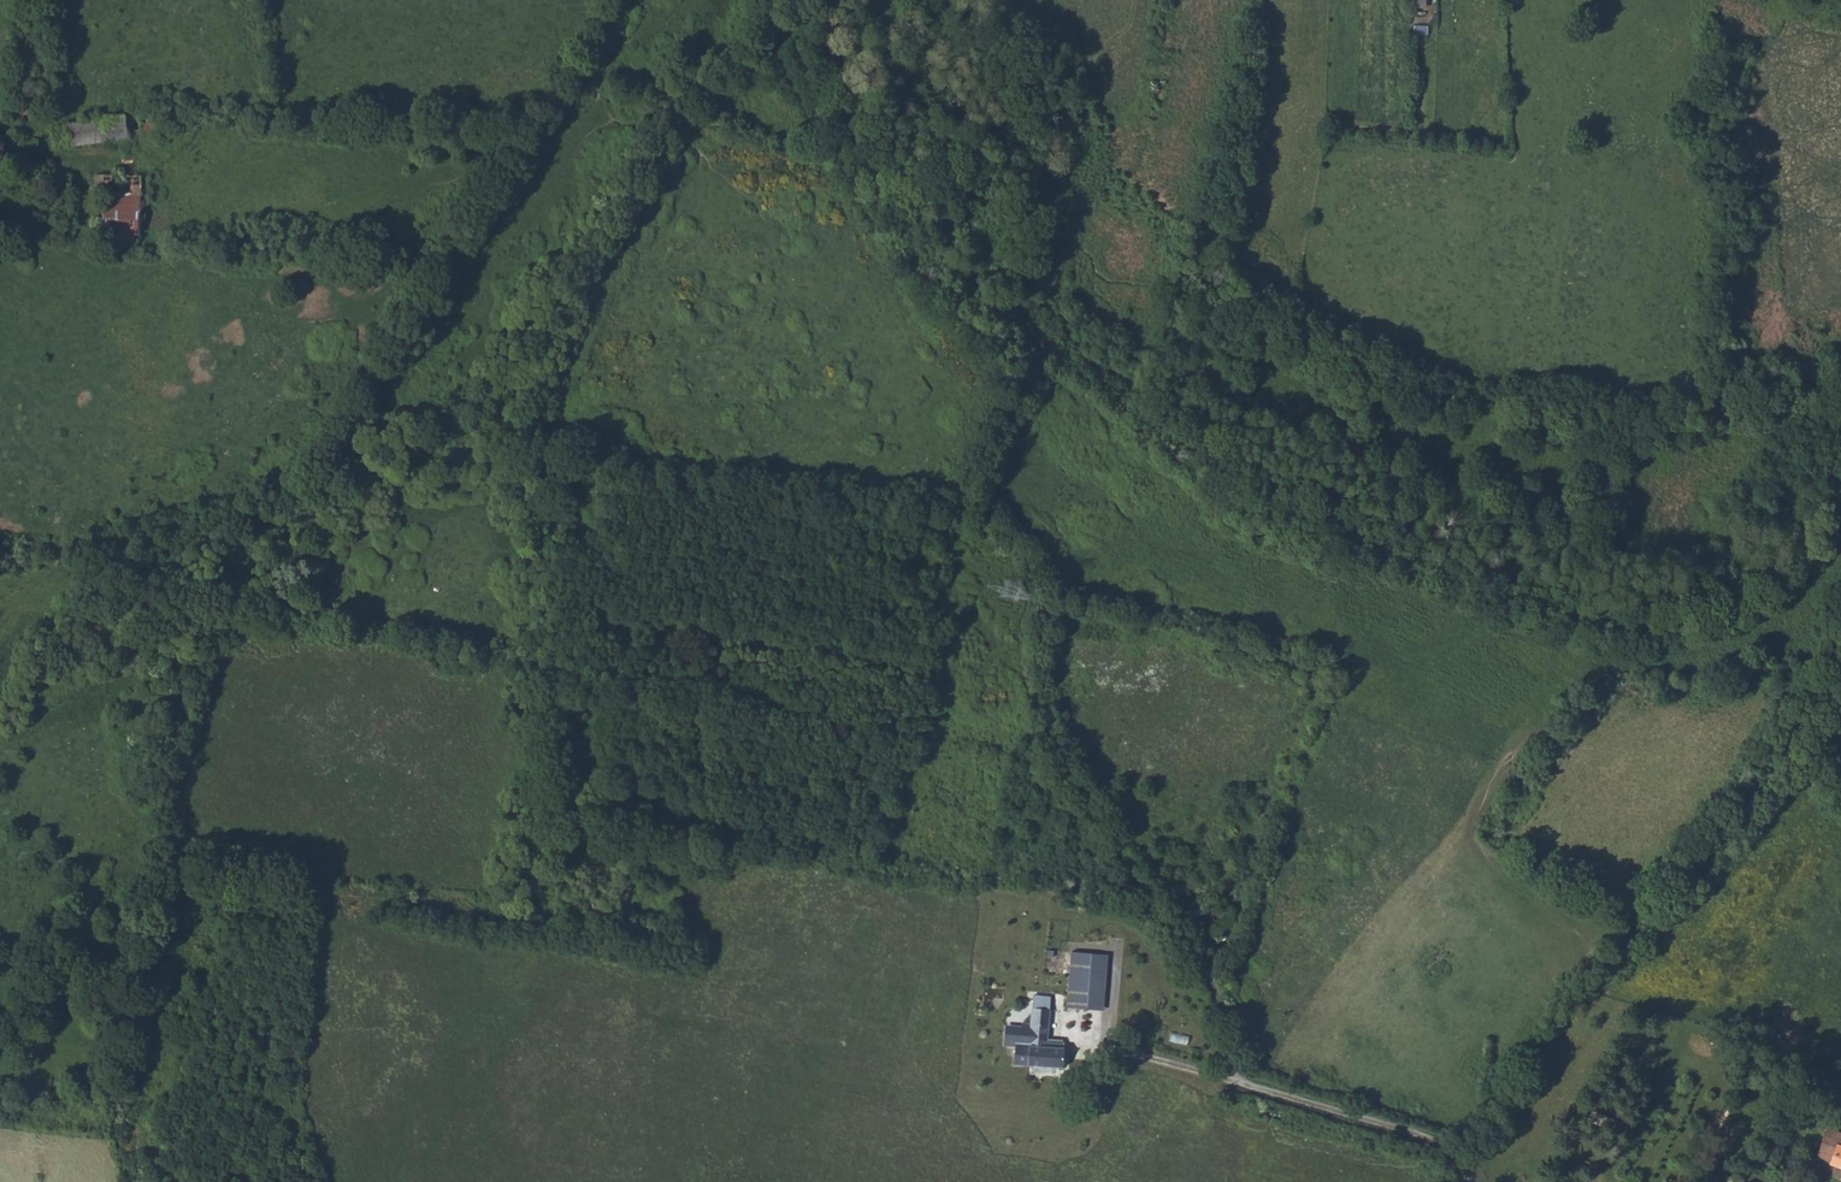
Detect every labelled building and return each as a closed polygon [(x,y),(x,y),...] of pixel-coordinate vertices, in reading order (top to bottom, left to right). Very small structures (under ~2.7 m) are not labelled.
[(149,110),(51,128),(52,138),(67,135),(68,146),(144,132),(157,130),(153,110),(149,110)] [(13,150),(12,135),(0,136),(0,151),(13,150)] [(103,184),(102,193),(139,192),(142,192),(141,170),(96,171),(95,184),(103,184)] [(139,192),(102,193),(102,232),(141,231),(140,202),(139,192)] [(1067,1027),(1086,1028),(1090,983),(1092,952),(1073,951),(1067,1027)] [(1090,983),(1086,1028),(1123,1030),(1126,985),(1090,983)] [(1004,1045),(1016,1046),(1014,1063),(1063,1067),(1064,1047),(1062,1047),(1063,1038),(1048,1037),(1051,996),(1037,994),(1016,992),(1016,999),(1032,1000),(1031,1009),(1024,1010),(1023,1022),(1022,1022),(1022,1026),(1021,1032),(1005,1031),(1004,1045)] [(1826,1126),(1818,1154),(1829,1161),(1829,1162),(1840,1166),(1840,1132),(1826,1126)]
